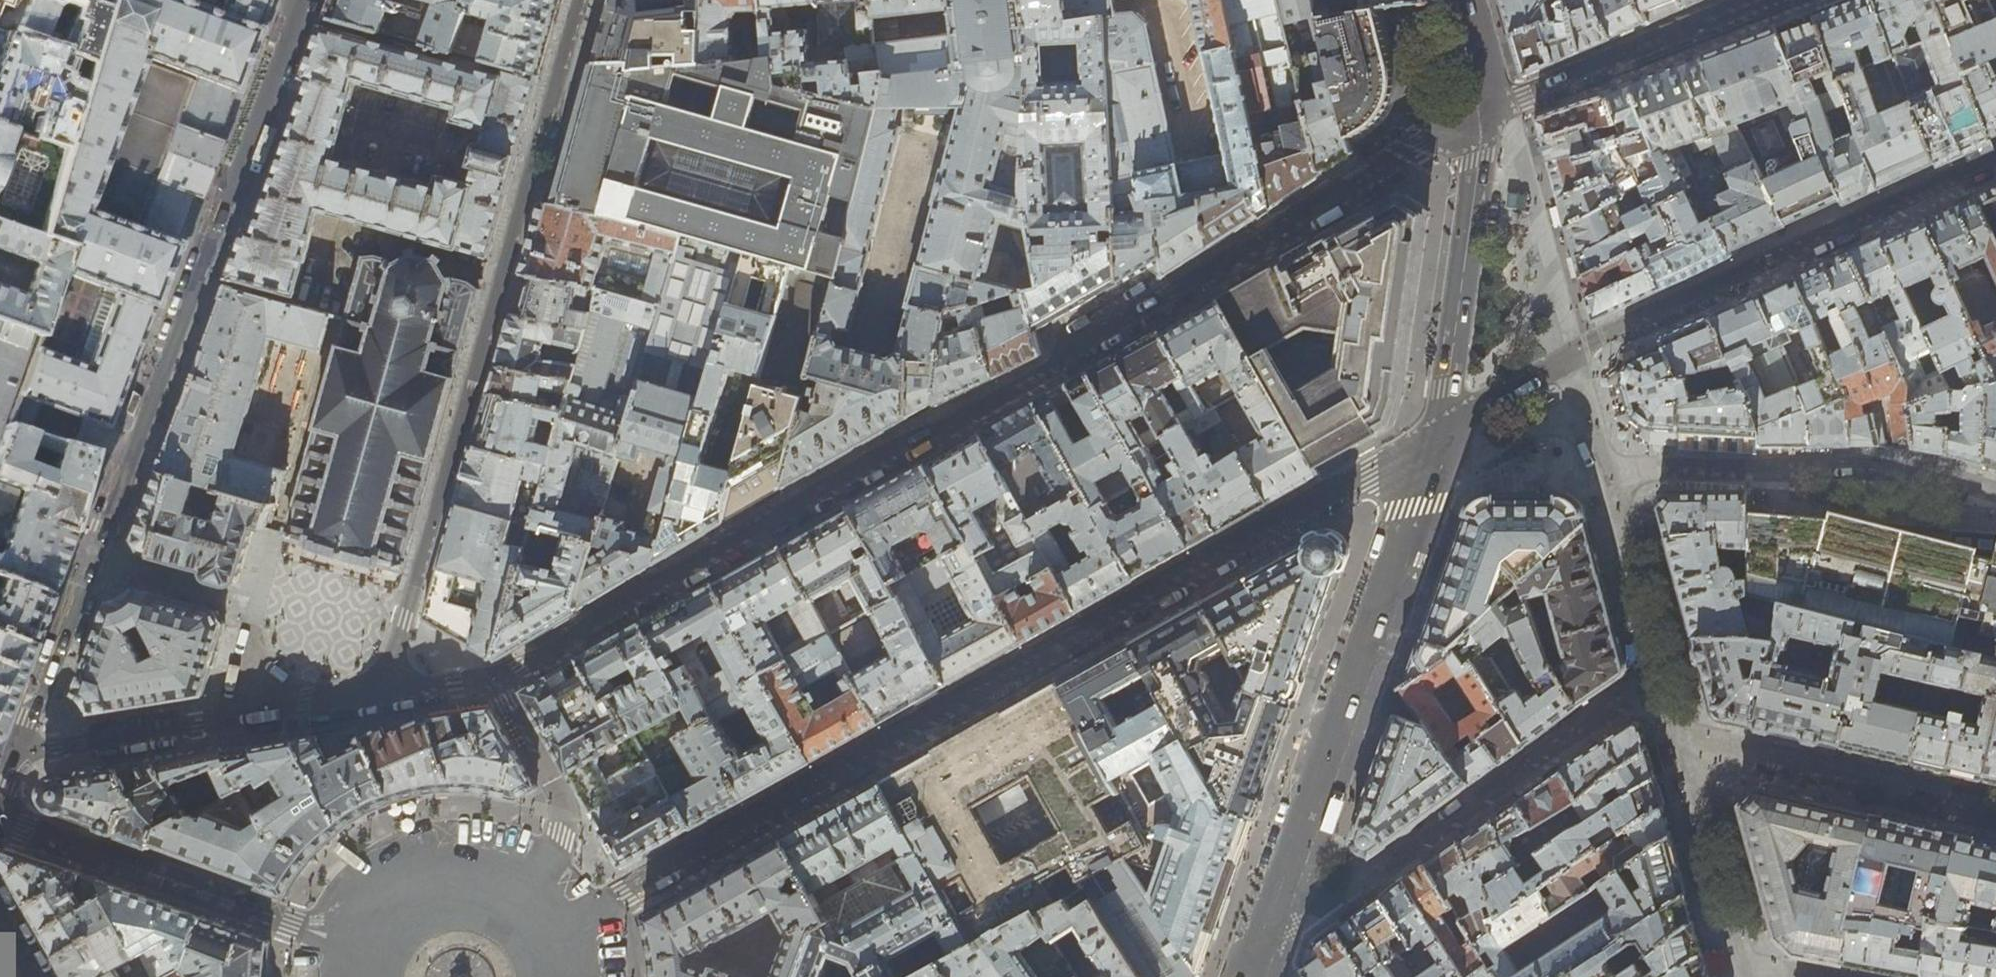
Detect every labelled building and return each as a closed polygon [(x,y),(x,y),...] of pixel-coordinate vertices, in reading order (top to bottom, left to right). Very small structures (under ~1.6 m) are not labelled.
[(2,4),(12,6),(14,0),(0,0),(0,10),(2,4)] [(89,63),(65,147),(38,236),(69,246),(41,337),(7,425),(8,426),(93,452),(95,450),(102,452),(104,448),(98,446),(107,420),(150,306),(152,306),(154,302),(153,300),(173,248),(174,249),(175,245),(175,242),(193,195),(197,196),(198,191),(206,167),(213,147),(215,148),(216,143),(213,142),(231,93),(232,92),(233,88),(233,87),(253,36),(254,36),(255,31),(253,30),(264,0),(203,0),(200,9),(176,0),(108,0),(89,63)] [(89,63),(108,0),(26,0),(13,36),(89,63)] [(327,18),(398,37),(412,0),(334,0),(327,18)] [(398,37),(451,51),(462,23),(465,16),(468,10),(475,12),(479,0),(412,0),(398,37)] [(475,12),(468,10),(465,16),(472,18),(474,13),(495,18),(491,31),(462,23),(451,51),(475,58),(504,66),(538,75),(539,75),(551,33),(560,0),(479,0),(475,12)] [(595,63),(632,63),(631,70),(702,62),(703,16),(704,0),(612,0),(603,34),(595,63)] [(703,16),(702,62),(733,60),(730,20),(732,19),(735,18),(737,16),(737,12),(762,10),(761,0),(704,0),(703,16)] [(762,10),(765,55),(775,53),(778,82),(877,107),(885,75),(884,71),(851,74),(846,47),(820,50),(819,52),(820,62),(810,63),(807,33),(805,31),(788,32),(786,7),(816,3),(816,0),(761,0),(762,10)] [(1026,296),(1035,330),(1042,326),(1049,321),(1037,280),(1024,186),(1031,26),(1024,27),(1021,0),(949,0),(950,12),(953,35),(879,44),(884,71),(885,75),(877,107),(855,198),(846,235),(837,270),(836,277),(781,489),(812,472),(863,443),(909,417),(911,361),(909,361),(909,359),(938,360),(944,310),(974,305),(1026,296)] [(816,3),(820,50),(846,47),(851,74),(884,71),(879,44),(874,45),(872,19),(871,0),(816,0),(816,3)] [(872,19),(950,12),(949,0),(871,0),(872,19)] [(1117,282),(1105,15),(1068,22),(1064,0),(1021,0),(1024,27),(1031,26),(1024,186),(1037,280),(1049,321),(1081,302),(1117,282)] [(1162,279),(1183,265),(1234,231),(1270,207),(1235,48),(1224,0),(1193,0),(1227,154),(1178,164),(1147,24),(1134,12),(1117,15),(1115,0),(1064,0),(1068,22),(1105,15),(1117,282),(1146,265),(1162,277),(1162,279)] [(1320,173),(1278,0),(1224,0),(1235,48),(1270,207),(1294,192),(1320,174),(1320,173)] [(1347,138),(1318,17),(1316,0),(1278,0),(1320,173),(1335,164),(1352,154),(1347,138)] [(1374,8),(1398,5),(1415,3),(1428,1),(1428,0),(1316,0),(1318,17),(1374,8)] [(1510,34),(1550,20),(1546,1),(1548,0),(1501,0),(1504,9),(1510,34)] [(1580,52),(1572,21),(1568,0),(1548,0),(1546,1),(1550,20),(1510,34),(1516,53),(1522,76),(1524,77),(1551,65),(1580,52)] [(1612,38),(1594,0),(1568,0),(1572,21),(1580,52),(1592,47),(1612,38)] [(1612,38),(1625,33),(1648,23),(1645,12),(1676,0),(1594,0),(1612,38)] [(1684,7),(1681,0),(1676,0),(1645,12),(1648,23),(1667,14),(1684,7)] [(1813,12),(1838,78),(1894,56),(1893,53),(1872,0),(1846,0),(1840,2),(1813,12)] [(1893,53),(1949,34),(1936,0),(1872,0),(1893,53)] [(1949,34),(1963,72),(1995,58),(1995,15),(1989,0),(1936,0),(1949,34)] [(1385,49),(1374,8),(1318,17),(1347,138),(1363,131),(1371,124),(1379,116),(1385,107),(1388,98),(1390,91),(1391,83),(1391,74),(1385,49)] [(1794,19),(1776,26),(1805,101),(1842,88),(1838,78),(1813,12),(1794,19)] [(230,277),(232,278),(228,286),(227,286),(226,286),(292,304),(320,208),(423,236),(423,238),(427,238),(454,245),(454,246),(458,247),(458,246),(484,253),(488,257),(513,168),(520,145),(519,145),(538,75),(504,66),(501,77),(472,69),(475,58),(451,51),(398,37),(327,18),(326,19),(328,19),(325,28),(323,27),(305,77),(313,78),(302,106),(256,232),(248,230),(230,277)] [(1739,40),(1701,54),(1728,125),(1734,123),(1736,124),(1790,103),(1797,122),(1810,116),(1805,101),(1776,26),(1739,40)] [(0,31),(0,126),(3,127),(14,95),(48,107),(37,138),(65,147),(89,63),(13,36),(0,31)] [(1962,152),(1990,139),(1963,72),(1949,34),(1893,53),(1894,56),(1935,163),(1962,152)] [(558,201),(557,206),(608,213),(682,234),(745,252),(790,264),(820,272),(822,266),(837,270),(846,235),(824,230),(834,193),(855,198),(877,107),(778,82),(775,53),(765,55),(733,60),(702,62),(631,70),(632,63),(595,63),(594,67),(595,67),(590,82),(589,82),(587,92),(588,93),(584,106),(581,118),(580,119),(577,128),(578,130),(571,154),(570,154),(567,165),(568,165),(567,169),(561,191),(560,191),(557,201),(558,201)] [(1644,75),(1603,91),(1614,121),(1619,137),(1643,127),(1662,173),(1671,195),(1688,187),(1684,180),(1692,175),(1679,146),(1688,143),(1692,142),(1696,152),(1716,144),(1728,173),(1728,175),(1712,183),(1714,188),(1706,192),(1705,188),(1699,192),(1728,250),(1731,255),(1732,255),(1741,245),(1754,239),(1785,225),(1736,124),(1734,123),(1728,125),(1701,54),(1644,75)] [(1906,177),(1935,163),(1894,56),(1838,78),(1842,88),(1879,188),(1906,177)] [(1995,136),(1995,58),(1963,72),(1990,139),(1995,136)] [(1858,198),(1879,188),(1842,88),(1805,101),(1810,116),(1842,199),(1844,204),(1858,198)] [(1537,126),(1540,137),(1585,125),(1587,129),(1608,123),(1614,121),(1603,91),(1585,98),(1534,117),(1537,126)] [(1812,212),(1842,199),(1810,116),(1797,122),(1790,103),(1736,124),(1785,225),(1812,212)] [(1543,146),(1547,160),(1589,149),(1614,139),(1608,123),(1587,129),(1585,125),(1540,137),(1543,146)] [(38,236),(65,147),(37,138),(3,127),(0,126),(0,222),(38,236)] [(1559,206),(1565,226),(1632,189),(1627,181),(1613,188),(1610,182),(1633,170),(1639,185),(1662,173),(1643,127),(1619,137),(1614,139),(1589,149),(1547,160),(1552,178),(1559,206)] [(1582,285),(1586,299),(1650,267),(1639,247),(1649,243),(1666,234),(1670,229),(1659,202),(1671,195),(1662,173),(1639,185),(1632,189),(1565,226),(1569,239),(1576,263),(1582,285)] [(1706,267),(1731,255),(1728,250),(1699,192),(1695,184),(1688,187),(1671,195),(1659,202),(1670,229),(1666,234),(1670,240),(1671,239),(1674,245),(1665,250),(1664,248),(1661,250),(1661,251),(1655,254),(1649,243),(1639,247),(1650,267),(1659,289),(1706,267)] [(1977,198),(1995,239),(1995,186),(1991,188),(1976,195),(1977,198)] [(1301,251),(1278,264),(1327,377),(1339,370),(1376,435),(1392,426),(1401,397),(1414,306),(1416,294),(1427,214),(1400,195),(1301,251)] [(1977,198),(1949,211),(1925,222),(1980,344),(1986,357),(1995,378),(1995,303),(1984,277),(1972,273),(1969,265),(1986,257),(1995,278),(1995,239),(1977,198)] [(520,274),(535,277),(599,289),(662,306),(682,234),(608,213),(557,206),(540,203),(530,239),(520,274)] [(1882,238),(1904,289),(1933,276),(1939,287),(1937,289),(1934,292),(1934,295),(1934,298),(1935,301),(1938,303),(1942,305),(1946,304),(1951,314),(1922,328),(1933,351),(1941,369),(1947,381),(1979,369),(1987,384),(1995,381),(1995,378),(1986,357),(1976,362),(1972,353),(1975,352),(1973,347),(1980,344),(1925,222),(1924,219),(1900,229),(1882,238)] [(33,334),(41,337),(69,246),(38,236),(0,222),(0,427),(33,334)] [(636,574),(656,562),(745,252),(682,234),(662,306),(620,454),(640,459),(643,448),(667,455),(664,466),(666,466),(654,507),(655,508),(648,532),(624,525),(626,521),(623,520),(630,500),(609,493),(576,610),(603,594),(636,574)] [(1865,245),(1849,252),(1899,358),(1902,364),(1908,385),(1909,404),(1951,389),(1947,381),(1941,369),(1931,374),(1932,375),(1926,377),(1917,357),(1933,351),(1922,328),(1904,289),(1882,238),(1865,245)] [(396,567),(403,569),(439,437),(479,290),(471,281),(460,278),(451,280),(440,264),(444,259),(439,256),(436,259),(417,254),(416,250),(411,250),(412,255),(394,264),(388,258),(376,254),(363,257),(362,260),(364,261),(357,285),(355,285),(353,292),(355,292),(349,315),(347,315),(346,319),(345,321),(347,321),(341,344),(339,344),(338,348),(339,349),(338,354),(336,354),(334,360),(336,360),(321,413),(320,413),(318,418),(320,418),(318,425),(316,425),(315,429),(317,429),(311,450),(309,449),(308,453),(310,454),(304,474),(303,473),(302,477),(302,478),(303,479),(298,499),(296,499),(295,503),(297,503),(291,523),(290,523),(288,528),(289,528),(287,537),(293,539),(293,538),(310,542),(310,544),(312,544),(313,547),(316,548),(317,547),(327,549),(327,551),(331,552),(332,551),(343,554),(352,556),(355,557),(355,559),(360,560),(361,559),(370,561),(370,563),(374,564),(375,561),(378,562),(379,561),(396,566),(396,567)] [(790,264),(745,252),(656,562),(699,536),(721,523),(735,470),(705,461),(732,364),(762,372),(790,264)] [(1835,258),(1822,264),(1870,370),(1899,358),(1849,252),(1835,258)] [(443,264),(451,278),(456,274),(448,261),(443,264)] [(748,508),(781,489),(836,277),(820,272),(790,264),(762,372),(735,470),(721,523),(735,515),(748,508)] [(1229,292),(1218,298),(1264,379),(1315,468),(1338,456),(1376,435),(1339,370),(1327,377),(1278,264),(1261,274),(1229,292)] [(1810,269),(1795,277),(1842,381),(1870,370),(1822,264),(1810,269)] [(1589,311),(1592,322),(1645,296),(1659,289),(1650,267),(1586,299),(1589,311)] [(530,296),(524,318),(587,329),(599,289),(535,277),(530,296)] [(1773,286),(1757,293),(1806,407),(1809,413),(1847,397),(1847,391),(1842,381),(1795,277),(1773,286)] [(231,585),(236,583),(238,579),(246,551),(254,526),(264,529),(266,525),(267,525),(272,508),(271,508),(275,492),(279,493),(285,472),(302,477),(303,473),(304,474),(310,454),(308,453),(309,449),(311,450),(317,429),(315,429),(316,425),(318,425),(320,418),(318,418),(320,413),(321,413),(336,360),(334,360),(336,354),(338,354),(339,349),(338,348),(339,344),(341,344),(347,321),(345,321),(346,319),(292,304),(226,286),(221,300),(223,300),(197,371),(194,378),(164,460),(163,459),(158,470),(176,475),(152,555),(187,565),(205,570),(205,573),(205,575),(209,580),(211,581),(228,585),(231,585)] [(548,462),(532,521),(495,659),(547,628),(576,610),(609,493),(620,454),(662,306),(599,289),(587,329),(581,348),(577,363),(573,380),(569,394),(563,409),(556,433),(552,446),(548,462)] [(1733,304),(1710,314),(1759,423),(1760,426),(1806,407),(1757,293),(1733,304)] [(1041,354),(1035,330),(1026,296),(974,305),(994,378),(1014,368),(1041,354)] [(1188,315),(1159,331),(1207,411),(1215,407),(1264,379),(1218,298),(1188,315)] [(961,395),(994,378),(974,305),(944,310),(938,360),(933,403),(937,406),(961,395)] [(1717,432),(1760,435),(1760,426),(1759,423),(1710,314),(1688,324),(1661,337),(1663,341),(1665,345),(1647,354),(1633,360),(1622,383),(1623,387),(1628,404),(1630,410),(1631,413),(1650,428),(1656,429),(1717,432)] [(502,341),(495,365),(573,380),(577,363),(541,359),(545,342),(581,348),(587,329),(524,318),(509,315),(502,341)] [(1109,360),(1087,372),(1133,453),(1162,437),(1207,411),(1159,331),(1139,343),(1109,360)] [(1893,447),(1913,449),(1909,404),(1908,385),(1902,364),(1899,358),(1870,370),(1842,381),(1847,391),(1847,397),(1850,446),(1885,446),(1880,413),(1874,413),(1873,412),(1866,415),(1862,405),(1894,392),(1895,403),(1892,403),(1891,406),(1893,447)] [(922,410),(933,403),(938,360),(909,359),(909,361),(911,361),(909,417),(922,410)] [(491,380),(487,394),(563,409),(569,394),(573,380),(495,365),(491,380)] [(1928,451),(1949,455),(1950,453),(1961,456),(1984,463),(1987,384),(1979,369),(1947,381),(1951,389),(1909,404),(1913,449),(1928,451)] [(1148,479),(1133,453),(1087,372),(1058,389),(1032,403),(1082,490),(1093,509),(1148,479)] [(1215,407),(1268,503),(1286,493),(1319,475),(1315,468),(1264,379),(1215,407)] [(1987,384),(1984,463),(1984,464),(1995,467),(1995,381),(1987,384)] [(480,419),(472,445),(548,462),(552,446),(537,441),(540,429),(556,433),(563,409),(487,394),(480,419)] [(1828,447),(1850,446),(1847,397),(1809,413),(1810,447),(1828,447)] [(1006,418),(979,434),(1026,521),(1082,490),(1032,403),(1006,418)] [(1207,411),(1162,437),(1218,532),(1235,522),(1268,503),(1215,407),(1207,411)] [(1788,447),(1810,447),(1809,413),(1806,407),(1760,426),(1760,435),(1760,448),(1788,447)] [(49,595),(67,544),(80,512),(97,466),(102,452),(95,450),(93,452),(8,426),(7,425),(5,425),(0,438),(0,577),(49,595)] [(950,450),(926,464),(967,542),(1021,642),(1050,626),(1076,612),(1026,521),(979,434),(950,450)] [(1133,453),(1148,479),(1189,548),(1201,541),(1218,532),(1162,437),(1133,453)] [(464,474),(456,503),(532,521),(548,462),(472,445),(464,474)] [(887,486),(849,507),(891,585),(967,542),(926,464),(887,486)] [(145,554),(152,555),(176,475),(158,470),(152,488),(133,539),(140,553),(145,554)] [(1156,566),(1189,548),(1148,479),(1093,509),(1134,579),(1156,566)] [(1082,490),(1026,521),(1076,612),(1103,596),(1134,579),(1093,509),(1082,490)] [(1445,574),(1422,639),(1452,649),(1474,626),(1476,627),(1503,600),(1497,593),(1504,572),(1507,572),(1510,564),(1514,564),(1528,555),(1528,553),(1536,553),(1539,556),(1544,550),(1550,557),(1587,523),(1585,515),(1583,510),(1582,509),(1583,507),(1581,505),(1579,506),(1568,498),(1569,496),(1567,494),(1564,496),(1563,494),(1526,494),(1490,494),(1488,495),(1486,494),(1484,495),(1484,497),(1473,506),(1471,504),(1469,506),(1469,508),(1467,509),(1466,514),(1445,574)] [(1662,522),(1666,538),(1715,531),(1718,557),(1720,556),(1740,557),(1746,558),(1747,512),(1747,495),(1722,495),(1686,495),(1668,494),(1658,509),(1662,522)] [(444,546),(424,619),(456,637),(493,658),(495,659),(532,521),(456,503),(444,546)] [(814,527),(781,546),(830,634),(859,618),(856,613),(850,616),(835,590),(840,586),(847,600),(859,593),(870,612),(897,596),(891,585),(849,507),(814,527)] [(1971,531),(1890,524),(1823,518),(1784,515),(1747,512),(1746,558),(1746,593),(1779,602),(1855,621),(1868,624),(1940,642),(1955,647),(1956,646),(1961,619),(1982,623),(1980,632),(1983,633),(1995,635),(1995,534),(1971,531)] [(1354,550),(1358,545),(1359,539),(1359,533),(1357,527),(1353,522),(1347,519),(1341,518),(1335,519),(1329,521),(1325,526),(1322,531),(1321,537),(1322,542),(1324,548),(1329,552),(1335,555),(1340,556),(1345,556),(1349,554),(1354,550)] [(1599,691),(1625,673),(1625,670),(1608,604),(1587,523),(1550,557),(1522,584),(1527,598),(1550,592),(1561,633),(1552,636),(1558,657),(1566,655),(1567,661),(1555,670),(1578,705),(1599,691)] [(1261,568),(1202,601),(1237,663),(1250,656),(1258,658),(1251,679),(1250,679),(1242,667),(1240,668),(1249,685),(1295,702),(1321,628),(1349,554),(1345,556),(1340,556),(1335,555),(1329,552),(1324,548),(1322,542),(1321,537),(1322,531),(1261,568)] [(1679,586),(1693,638),(1755,637),(1774,640),(1779,602),(1746,593),(1746,558),(1740,557),(1740,564),(1731,569),(1726,567),(1720,566),(1720,556),(1718,557),(1715,531),(1666,538),(1679,586)] [(891,585),(897,596),(945,685),(982,664),(1021,642),(967,542),(891,585)] [(748,565),(714,584),(762,672),(830,634),(781,546),(748,565)] [(49,595),(0,577),(0,635),(30,646),(40,618),(49,595)] [(706,703),(762,672),(714,584),(678,604),(642,625),(661,657),(676,649),(706,703)] [(1472,658),(1526,745),(1547,729),(1579,706),(1578,705),(1555,670),(1551,666),(1527,598),(1522,584),(1514,591),(1519,604),(1509,608),(1505,598),(1503,600),(1476,627),(1474,626),(1452,649),(1453,650),(1464,664),(1472,658)] [(221,637),(225,625),(217,611),(214,610),(193,605),(135,588),(134,592),(132,592),(131,593),(132,595),(127,599),(123,601),(119,602),(116,602),(116,601),(113,600),(112,601),(111,601),(103,623),(85,670),(76,695),(80,696),(84,698),(87,702),(89,707),(90,712),(105,710),(166,700),(203,695),(210,673),(219,641),(221,637)] [(911,705),(945,685),(897,596),(870,612),(859,618),(830,634),(879,722),(911,705)] [(1164,623),(1130,642),(1163,702),(1225,810),(1253,820),(1263,791),(1287,724),(1295,702),(1249,685),(1240,668),(1237,663),(1202,601),(1164,623)] [(1712,709),(1723,720),(1762,729),(1806,739),(1839,747),(1865,636),(1853,633),(1855,621),(1779,602),(1774,640),(1755,637),(1693,638),(1699,662),(1712,709)] [(1937,653),(1940,642),(1868,624),(1865,636),(1839,747),(1911,763),(1927,694),(1930,682),(1936,653),(1937,653)] [(676,649),(661,657),(642,625),(609,643),(578,661),(602,700),(611,696),(634,735),(686,706),(697,723),(676,735),(701,780),(681,791),(675,795),(667,780),(662,783),(671,799),(661,804),(678,836),(700,824),(743,799),(700,723),(712,715),(706,703),(676,649)] [(1983,779),(1995,725),(1995,635),(1983,633),(1978,650),(1956,646),(1955,647),(1940,642),(1937,653),(1936,653),(1930,682),(1986,695),(1978,724),(1963,721),(1965,713),(1953,711),(1951,718),(1937,715),(1942,697),(1927,694),(1911,763),(1945,770),(1983,779)] [(830,634),(762,672),(810,761),(843,743),(879,722),(830,634)] [(11,696),(30,646),(0,635),(0,726),(11,696)] [(1420,646),(1407,682),(1410,680),(1432,667),(1453,650),(1452,649),(1422,639),(1420,646)] [(1094,662),(1057,683),(1098,752),(1124,737),(1118,726),(1119,726),(1114,715),(1135,703),(1141,714),(1163,702),(1130,642),(1094,662)] [(1453,758),(1480,736),(1499,764),(1511,756),(1526,745),(1472,658),(1464,664),(1453,650),(1432,667),(1410,680),(1407,682),(1398,690),(1402,697),(1406,702),(1411,699),(1430,725),(1453,758)] [(548,678),(522,693),(568,773),(576,789),(590,814),(657,774),(634,735),(611,696),(602,700),(578,661),(548,678)] [(712,715),(700,723),(743,799),(775,781),(810,761),(762,672),(706,703),(712,715)] [(1150,845),(1098,752),(1057,683),(970,732),(881,783),(919,850),(973,943),(1037,909),(1039,913),(1086,888),(1082,881),(1125,858),(1150,845)] [(1399,706),(1396,715),(1430,725),(1411,699),(1406,702),(1402,697),(1399,706)] [(1225,900),(1253,820),(1225,810),(1163,702),(1141,714),(1119,726),(1118,726),(1124,737),(1098,752),(1150,845),(1125,858),(1200,971),(1225,900)] [(517,799),(535,787),(509,742),(491,709),(460,714),(430,719),(452,791),(466,790),(481,791),(498,794),(517,799)] [(1422,819),(1471,784),(1453,758),(1430,725),(1396,715),(1373,779),(1352,840),(1353,841),(1354,846),(1358,850),(1364,854),(1372,855),(1385,845),(1422,819)] [(434,792),(452,791),(430,719),(394,725),(358,730),(393,803),(406,798),(421,794),(434,792)] [(1595,746),(1561,768),(1578,799),(1604,779),(1604,777),(1647,748),(1643,735),(1640,722),(1636,721),(1595,746)] [(1983,779),(1995,782),(1995,725),(1983,779)] [(372,811),(393,803),(358,730),(326,736),(294,741),(340,831),(354,820),(372,811)] [(1485,775),(1499,764),(1480,736),(1453,758),(1471,784),(1471,785),(1485,775)] [(323,846),(340,831),(294,741),(273,744),(253,747),(259,759),(235,774),(243,789),(271,834),(311,859),(323,846)] [(119,831),(117,837),(130,842),(149,849),(152,843),(155,830),(184,815),(186,818),(243,789),(235,774),(259,759),(253,747),(201,755),(160,761),(122,766),(122,768),(122,776),(138,804),(124,813),(119,831)] [(1539,890),(1663,807),(1659,794),(1653,769),(1647,748),(1604,777),(1604,779),(1578,799),(1532,826),(1504,842),(1479,856),(1499,914),(1498,914),(1499,916),(1539,890)] [(81,817),(119,831),(124,813),(138,804),(122,776),(122,768),(84,774),(49,780),(46,804),(81,817)] [(1536,786),(1516,800),(1532,826),(1578,799),(1561,768),(1536,786)] [(604,838),(621,867),(652,850),(678,836),(661,804),(671,799),(662,783),(657,774),(590,814),(604,838)] [(831,811),(782,839),(819,905),(844,892),(837,880),(850,872),(857,885),(881,871),(874,859),(899,845),(906,857),(919,850),(881,783),(831,811)] [(1851,929),(1846,927),(1871,815),(1851,811),(1757,788),(1740,806),(1746,830),(1761,886),(1769,914),(1775,937),(1794,954),(1822,960),(1844,964),(1851,929)] [(302,870),(311,859),(271,834),(243,789),(186,818),(184,815),(155,830),(152,843),(184,855),(243,876),(261,883),(260,887),(286,898),(292,884),(302,870)] [(1503,809),(1491,818),(1504,842),(1532,826),(1516,800),(1503,809)] [(1667,822),(1663,807),(1539,890),(1553,914),(1596,886),(1588,873),(1598,865),(1607,878),(1671,836),(1667,822)] [(1890,820),(1871,815),(1846,927),(1851,929),(1852,927),(1902,936),(1903,930),(1914,932),(1916,925),(1927,927),(1928,919),(1940,921),(1959,835),(1939,831),(1915,825),(1890,820)] [(1475,829),(1459,840),(1470,861),(1479,856),(1504,842),(1491,818),(1475,829)] [(1959,835),(1940,921),(1966,925),(1967,919),(1995,926),(1995,929),(1995,843),(1959,835)] [(1671,836),(1607,878),(1601,882),(1608,894),(1618,909),(1519,972),(1504,947),(1554,916),(1553,914),(1539,890),(1499,916),(1498,914),(1486,918),(1488,924),(1492,931),(1474,945),(1486,964),(1469,976),(1558,976),(1687,894),(1681,874),(1674,849),(1671,836)] [(814,929),(828,922),(819,905),(782,839),(712,878),(643,917),(643,919),(645,923),(647,930),(649,938),(651,945),(652,953),(653,961),(655,972),(655,976),(750,976),(693,956),(773,910),(786,932),(769,976),(796,976),(814,929)] [(1442,852),(1425,865),(1474,945),(1492,931),(1488,924),(1486,918),(1474,875),(1470,861),(1459,840),(1442,852)] [(41,930),(56,957),(119,923),(98,886),(101,881),(90,878),(48,863),(8,849),(0,857),(13,880),(41,930)] [(814,929),(796,976),(839,976),(842,969),(857,974),(858,976),(899,976),(892,966),(913,955),(909,948),(939,931),(952,954),(973,943),(919,850),(906,857),(881,871),(857,885),(844,892),(819,905),(828,922),(814,929)] [(1200,971),(1125,858),(1082,881),(1086,888),(1143,976),(1198,976),(1200,971)] [(1405,879),(1427,913),(1426,913),(1466,976),(1469,976),(1486,964),(1474,945),(1425,865),(1425,864),(1414,872),(1405,879)] [(1405,879),(1391,889),(1369,905),(1358,914),(1396,976),(1414,976),(1400,954),(1413,947),(1426,938),(1441,962),(1420,976),(1466,976),(1426,913),(1427,913),(1405,879)] [(101,881),(98,886),(119,923),(149,976),(164,976),(184,966),(203,918),(160,903),(101,881)] [(1086,888),(1039,913),(1056,942),(1084,926),(1114,976),(1143,976),(1086,888)] [(1687,894),(1558,976),(1612,976),(1615,975),(1695,923),(1690,905),(1687,894)] [(1056,942),(1039,913),(1037,909),(973,943),(952,954),(939,961),(949,976),(1076,976),(1056,942)] [(1338,929),(1366,974),(1375,968),(1381,976),(1396,976),(1358,914),(1347,922),(1338,929)] [(203,918),(184,966),(164,976),(265,976),(266,968),(267,962),(268,951),(270,941),(239,930),(204,918),(203,918)] [(1963,941),(1965,932),(1966,932),(1967,932),(1970,932),(1971,932),(1972,932),(1975,935),(1994,938),(1995,930),(1966,925),(1940,921),(1928,919),(1927,927),(1924,952),(1922,976),(1995,976),(1995,946),(1963,941)] [(66,976),(119,976),(115,970),(120,967),(126,976),(149,976),(119,923),(56,957),(55,958),(66,976)] [(1695,923),(1615,975),(1617,976),(1668,976),(1703,954),(1698,936),(1695,923)] [(1910,976),(1922,976),(1924,952),(1894,946),(1894,941),(1898,940),(1901,938),(1902,936),(1852,927),(1851,929),(1844,964),(1883,972),(1910,976)] [(1318,944),(1323,953),(1338,976),(1368,976),(1366,974),(1338,929),(1326,938),(1318,944)] [(1305,972),(1308,976),(1338,976),(1323,953),(1318,944),(1317,944),(1315,954),(1315,959),(1307,964),(1302,968),(1305,972)] [(1703,954),(1668,976),(1709,976),(1703,954)] [(0,959),(0,976),(10,976),(0,959)] [(939,961),(909,976),(949,976),(939,961)]
